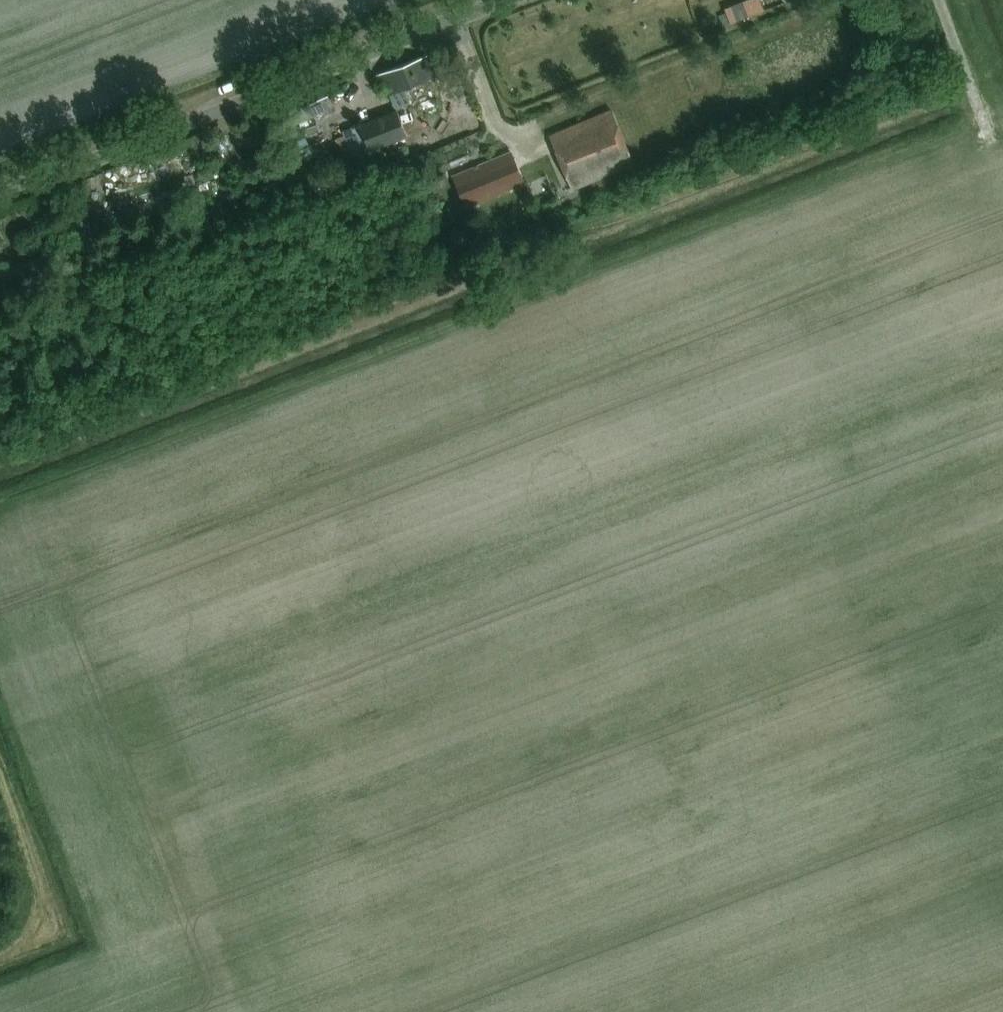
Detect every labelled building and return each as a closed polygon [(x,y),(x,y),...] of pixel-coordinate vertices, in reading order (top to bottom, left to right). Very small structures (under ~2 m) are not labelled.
[(761,0),(750,0),(726,10),(731,24),(765,10),(761,0)] [(429,57),(377,77),(384,97),(390,95),(395,109),(410,104),(405,90),(436,78),(429,57)] [(572,191),(634,166),(611,111),(549,137),(572,191)] [(395,112),(360,127),(371,151),(405,137),(395,112)] [(514,191),(525,187),(511,153),(453,177),(464,204),(470,202),(471,207),(513,189),(514,191)]
